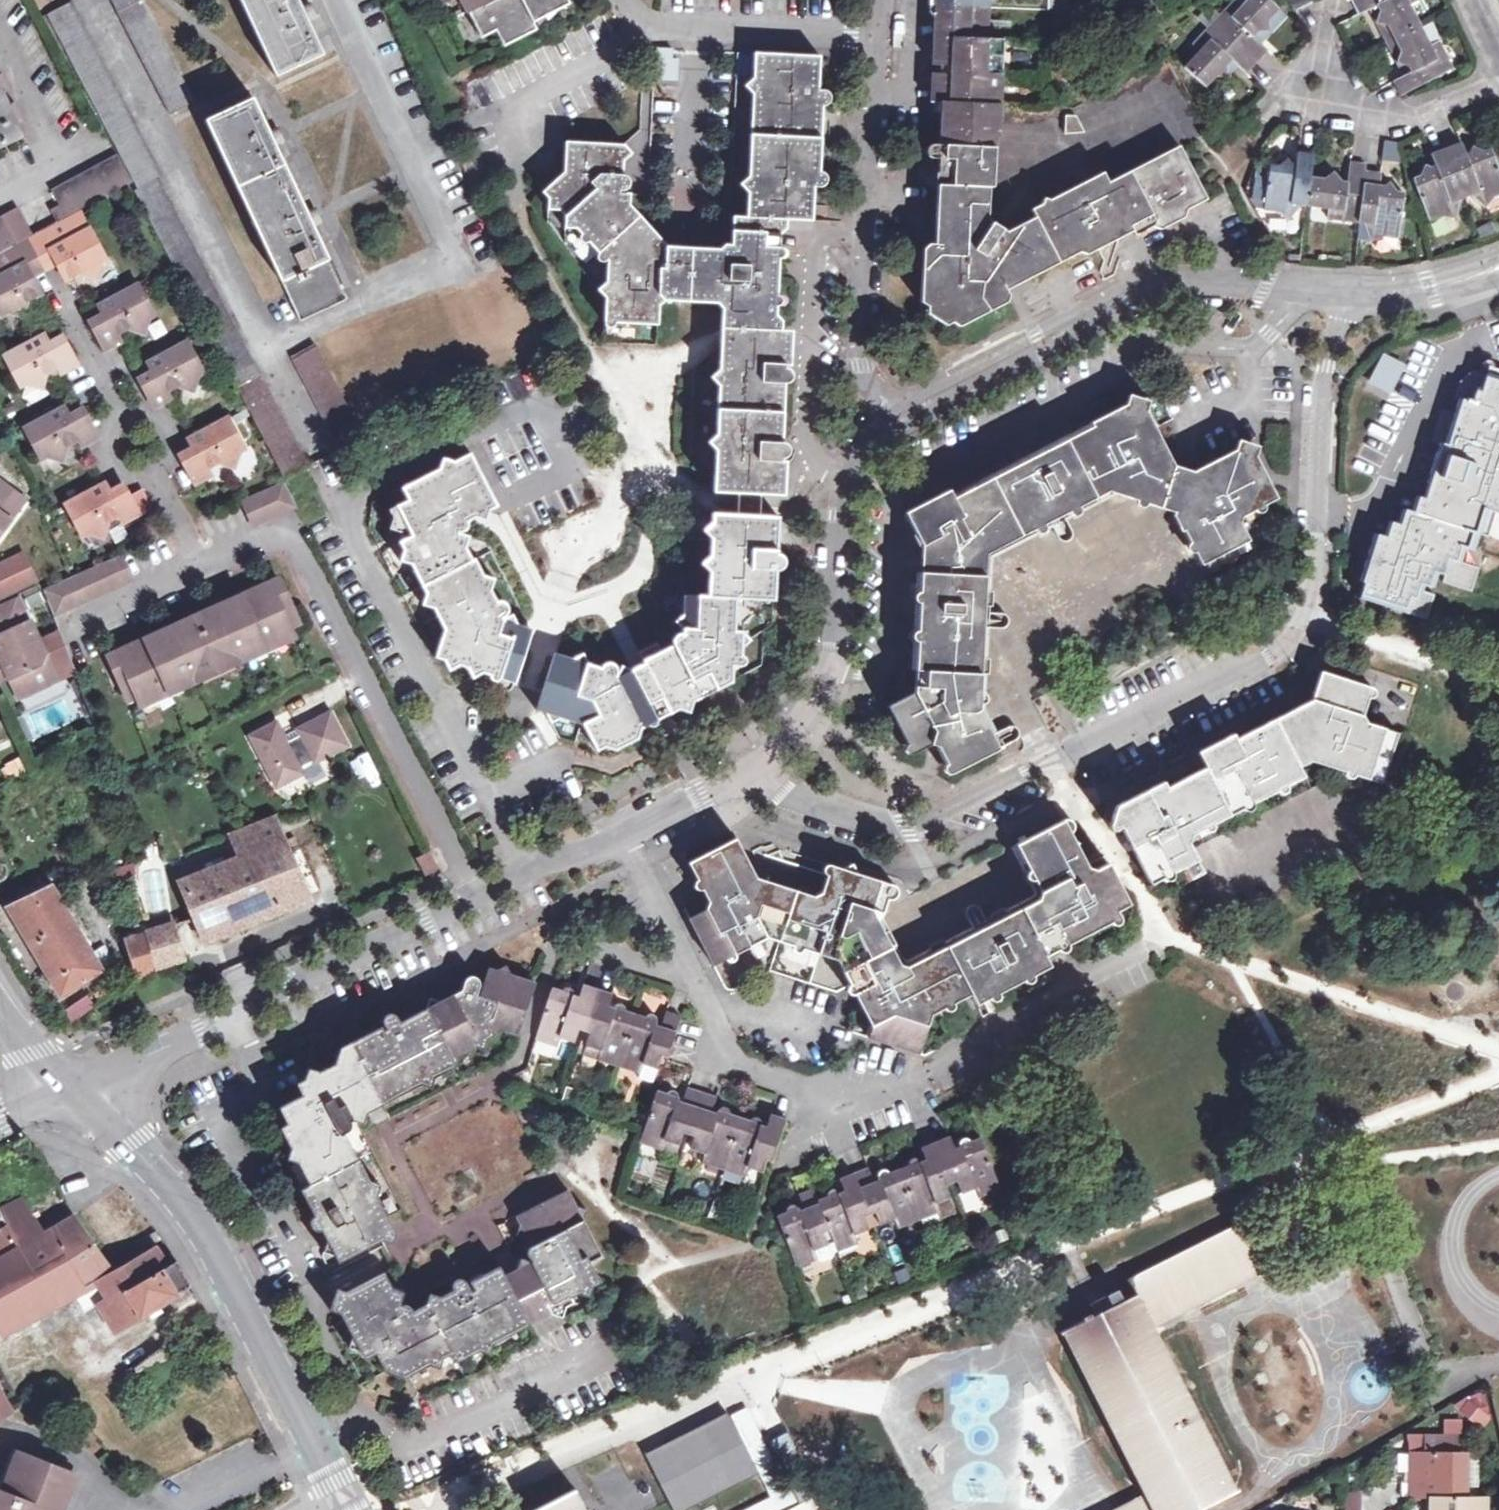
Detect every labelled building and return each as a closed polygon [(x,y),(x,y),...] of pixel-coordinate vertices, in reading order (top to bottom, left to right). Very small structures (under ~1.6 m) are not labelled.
[(147,181),(167,170),(171,168),(77,0),(68,0),(51,10),(147,181)] [(120,6),(171,112),(197,99),(149,0),(132,0),(120,6)] [(278,74),(324,52),(306,14),(300,0),(242,0),(278,74)] [(512,35),(536,24),(533,18),(529,10),(548,0),(475,0),(467,4),(482,32),(495,26),(504,21),(512,35)] [(567,0),(548,0),(529,10),(533,18),(567,1),(567,0)] [(926,3),(926,5),(927,10),(927,11),(929,14),(931,17),(939,17),(938,33),(936,62),(935,70),(933,100),(935,100),(933,139),(930,139),(928,139),(926,140),(925,141),(924,142),(923,144),(923,146),(923,147),(923,149),(924,151),(926,152),(928,153),(932,153),(929,212),(944,214),(942,240),(928,239),(925,240),(924,242),(921,244),(920,246),(917,295),(956,324),(1003,300),(1005,297),(1006,293),(1005,291),(1002,284),(997,273),(1021,261),(1027,273),(1075,249),(1082,253),(1108,240),(1108,232),(1117,228),(1128,223),(1134,234),(1154,225),(1162,229),(1184,218),(1183,209),(1205,198),(1179,144),(1106,179),(1100,169),(1090,174),(1047,194),(1038,191),(1036,200),(1028,204),(1030,210),(1001,224),(981,214),(983,183),(987,183),(993,73),(995,73),(997,37),(985,36),(987,0),(926,0),(926,3)] [(1269,49),(1259,40),(1254,36),(1259,31),(1269,29),(1269,20),(1280,7),(1272,0),(1249,0),(1246,4),(1241,0),(1238,0),(1198,44),(1204,51),(1190,67),(1210,85),(1216,77),(1227,75),(1227,65),(1233,59),(1248,71),(1269,49)] [(1416,0),(1352,0),(1358,13),(1377,4),(1381,14),(1377,22),(1389,26),(1401,53),(1397,60),(1408,66),(1411,71),(1394,81),(1400,93),(1451,69),(1437,42),(1430,45),(1410,6),(1418,2),(1416,0)] [(1284,11),(1280,7),(1269,20),(1269,29),(1284,11)] [(504,21),(495,26),(503,40),(512,35),(504,21)] [(1269,29),(1259,31),(1254,36),(1259,40),(1269,29)] [(925,61),(936,62),(938,33),(931,33),(927,33),(925,61)] [(734,488),(756,489),(775,489),(776,453),(778,453),(781,451),(782,450),(783,448),(784,446),(784,444),(782,441),(781,440),(780,439),(778,438),(781,377),(784,376),(786,374),(787,372),(788,370),(788,367),(787,366),(786,364),(784,362),(782,361),(783,327),(773,326),(777,255),(778,255),(780,254),(782,252),(782,250),(782,248),(782,246),(779,244),(777,243),(779,214),(809,215),(810,186),(815,186),(817,185),(819,184),(821,181),(821,179),(821,177),(820,174),(818,173),(816,172),(811,171),(816,99),(820,99),(822,98),(824,96),(824,95),(825,92),(825,90),(824,87),(823,87),(821,85),(819,84),(817,84),(819,54),(757,50),(756,71),(747,80),(755,91),(752,131),(748,171),(740,177),(747,187),(746,211),(731,211),(729,238),(724,238),(718,245),(664,242),(628,200),(629,189),(622,187),(623,183),(625,183),(627,183),(628,182),(629,180),(630,179),(630,177),(630,175),(629,174),(629,172),(627,171),(625,171),(626,155),(631,149),(624,139),(570,137),(568,170),(544,186),(550,195),(549,204),(556,204),(563,214),(562,223),(574,223),(595,249),(602,243),(611,255),(609,257),(607,257),(606,278),(597,284),(605,296),(604,317),(656,319),(657,302),(666,296),(714,298),(721,308),(718,363),(709,373),(718,381),(715,428),(705,436),(714,445),(711,487),(734,488)] [(925,99),(933,100),(935,70),(927,69),(925,99)] [(26,137),(18,119),(23,117),(16,100),(11,102),(5,91),(11,89),(2,71),(0,72),(0,149),(26,137)] [(277,142),(283,138),(279,131),(276,125),(271,128),(254,94),(208,118),(304,318),(351,295),(316,222),(320,219),(317,213),(313,206),(309,208),(277,142)] [(1072,113),(1061,113),(1061,132),(1082,132),(1072,113)] [(1383,140),(1380,159),(1394,161),(1397,142),(1383,140)] [(1493,196),(1498,194),(1498,171),(1490,149),(1483,152),(1476,146),(1474,152),(1466,155),(1462,145),(1432,157),(1436,167),(1430,169),(1425,167),(1422,177),(1414,180),(1432,220),(1446,215),(1454,218),(1459,201),(1473,195),(1487,204),(1493,196)] [(1330,216),(1358,222),(1366,224),(1376,240),(1384,235),(1397,239),(1406,193),(1397,192),(1391,181),(1387,184),(1382,183),(1383,174),(1368,170),(1368,167),(1351,163),(1346,184),(1341,184),(1336,176),(1327,182),(1312,179),(1317,156),(1301,154),(1299,167),(1291,166),(1287,160),(1278,167),(1275,167),(1267,209),(1283,212),(1290,222),(1302,205),(1331,211),(1330,216)] [(52,210),(58,221),(71,214),(78,211),(134,182),(119,156),(53,190),(62,205),(52,210)] [(27,237),(34,234),(19,206),(4,215),(18,242),(27,237)] [(71,214),(80,232),(88,228),(78,211),(71,214)] [(944,214),(929,212),(928,239),(942,240),(944,214)] [(34,234),(27,237),(43,269),(57,262),(67,280),(81,273),(95,278),(99,263),(104,260),(88,228),(80,232),(71,214),(58,221),(34,234)] [(4,215),(0,217),(0,252),(13,245),(18,242),(4,215)] [(27,237),(18,242),(13,245),(14,246),(0,254),(0,311),(2,315),(11,311),(22,316),(28,302),(41,295),(31,275),(43,269),(27,237)] [(602,243),(595,249),(603,257),(607,257),(609,257),(611,255),(602,243)] [(0,252),(0,254),(14,246),(13,245),(0,252)] [(997,273),(1002,284),(1027,273),(1021,261),(997,273)] [(106,349),(119,343),(115,336),(130,329),(143,334),(148,318),(154,315),(139,285),(99,306),(103,314),(92,322),(106,349)] [(7,356),(23,387),(29,384),(43,389),(48,373),(60,368),(63,373),(78,365),(63,337),(50,343),(46,336),(7,356)] [(180,383),(193,389),(197,375),(203,371),(187,341),(150,362),(154,370),(139,378),(155,406),(169,400),(166,391),(180,383)] [(318,341),(293,353),(336,441),(361,429),(318,341)] [(1384,534),(1376,532),(1359,580),(1363,582),(1359,596),(1423,617),(1430,593),(1419,589),(1421,582),(1430,584),(1435,570),(1443,572),(1440,580),(1467,588),(1476,564),(1457,557),(1464,541),(1473,545),(1478,529),(1470,525),(1477,506),(1494,512),(1498,508),(1498,379),(1491,376),(1490,379),(1484,376),(1465,384),(1459,398),(1464,400),(1459,415),(1447,412),(1437,442),(1443,444),(1431,482),(1432,483),(1427,497),(1430,497),(1426,511),(1417,509),(1412,525),(1398,520),(1392,537),(1384,534)] [(946,770),(991,750),(974,710),(977,670),(984,571),(985,550),(1024,528),(1058,508),(1078,505),(1111,488),(1129,495),(1179,514),(1205,561),(1251,539),(1242,520),(1243,517),(1271,504),(1273,490),(1251,445),(1191,472),(1170,467),(1137,403),(1088,424),(1091,431),(950,497),(948,490),(903,511),(919,545),(912,691),(884,707),(907,749),(924,742),(932,742),(946,770)] [(98,438),(83,409),(70,416),(65,408),(28,428),(44,458),(50,455),(63,461),(68,444),(80,438),(83,445),(98,438)] [(208,468),(223,460),(235,465),(239,451),(244,448),(229,417),(190,438),(196,447),(182,454),(197,483),(211,476),(208,468)] [(530,664),(543,629),(513,618),(510,615),(513,612),(514,611),(514,609),(514,608),(514,606),(513,604),(512,602),(510,601),(509,600),(506,600),(504,600),(497,587),(501,577),(490,574),(480,557),(477,559),(474,549),(475,537),(467,533),(467,532),(468,531),(469,531),(475,529),(479,523),(477,516),(484,514),(494,515),(495,508),(503,503),(476,451),(459,459),(450,456),(450,464),(410,485),(416,497),(397,507),(401,514),(396,525),(407,529),(411,536),(407,539),(411,546),(408,558),(420,562),(434,590),(431,602),(442,605),(455,629),(447,652),(453,655),(458,663),(468,660),(477,663),(480,670),(490,667),(499,671),(500,673),(500,674),(502,676),(503,677),(505,677),(507,676),(509,675),(510,673),(525,680),(530,664)] [(14,519),(27,500),(0,479),(0,539),(14,519)] [(298,505),(285,481),(243,499),(254,524),(298,505)] [(121,516),(126,522),(141,513),(125,485),(111,493),(106,484),(69,504),(85,535),(92,532),(105,537),(109,523),(121,516)] [(756,489),(734,488),(734,512),(755,513),(756,489)] [(1111,488),(1101,494),(1105,503),(1116,497),(1129,495),(1111,488)] [(1430,497),(1427,497),(1416,493),(1411,507),(1417,509),(1426,511),(1430,497)] [(1078,505),(1025,531),(1032,541),(1057,528),(1105,503),(1101,494),(1078,505)] [(1412,525),(1417,509),(1411,507),(1403,504),(1398,520),(1412,525)] [(1486,531),(1494,512),(1477,506),(1470,525),(1478,529),(1486,531)] [(555,650),(550,668),(538,702),(547,705),(552,715),(562,710),(582,718),(597,743),(606,739),(617,743),(619,733),(629,727),(639,732),(640,722),(679,703),(690,706),(691,697),(731,676),(733,660),(739,659),(740,640),(749,634),(740,625),(741,613),(749,609),(742,601),(742,595),(769,595),(771,566),(773,565),(775,564),(776,562),(777,560),(777,558),(775,555),(774,553),(773,552),(771,552),(774,514),(755,513),(734,512),(710,511),(707,547),(698,556),(707,566),(706,591),(685,592),(684,610),(676,617),(682,624),(681,627),(676,626),(670,632),(669,636),(656,642),(654,638),(640,645),(644,653),(630,662),(620,661),(616,672),(614,671),(615,667),(610,662),(601,660),(599,664),(584,659),(581,648),(571,655),(555,650)] [(1392,537),(1398,520),(1389,518),(1384,534),(1392,537)] [(985,550),(984,571),(996,572),(997,558),(1032,541),(1025,531),(985,550)] [(123,553),(42,589),(53,617),(135,579),(123,553)] [(0,565),(0,598),(38,581),(30,563),(12,571),(8,562),(0,565)] [(984,571),(977,670),(989,671),(996,572),(984,571)] [(296,636),(291,626),(283,608),(292,604),(280,578),(205,612),(217,637),(197,646),(185,621),(109,656),(121,681),(131,677),(140,695),(144,705),(296,636)] [(47,657),(32,622),(29,623),(17,597),(0,605),(0,627),(8,623),(12,631),(0,637),(0,658),(1,660),(11,681),(32,670),(31,665),(47,657)] [(283,608),(291,626),(300,622),(292,604),(283,608)] [(0,627),(0,637),(12,631),(8,623),(0,627)] [(560,634),(543,629),(530,664),(550,668),(555,650),(560,634)] [(60,683),(47,657),(31,665),(32,670),(11,681),(21,701),(60,683)] [(0,661),(0,686),(11,681),(1,660),(0,661)] [(974,710),(991,750),(1002,744),(987,708),(989,671),(977,670),(974,710)] [(1180,868),(1185,879),(1198,872),(1184,842),(1188,833),(1301,778),(1295,767),(1307,762),(1377,783),(1392,734),(1360,724),(1356,715),(1364,689),(1325,676),(1314,681),(1307,703),(1198,758),(1201,765),(1161,786),(1159,782),(1112,804),(1106,820),(1109,827),(1115,824),(1119,824),(1149,882),(1180,868)] [(131,677),(121,681),(129,700),(140,695),(131,677)] [(302,766),(315,759),(316,760),(349,743),(331,710),(298,727),(301,733),(288,740),(278,720),(252,734),(279,785),(305,771),(302,766)] [(230,833),(240,858),(286,838),(276,815),(230,833)] [(866,918),(876,914),(882,900),(884,899),(887,898),(889,896),(889,893),(890,890),(889,888),(887,886),(885,884),(825,863),(815,890),(806,894),(757,878),(736,839),(688,862),(706,896),(699,910),(685,917),(709,964),(765,935),(833,959),(847,984),(852,981),(856,989),(851,992),(866,1021),(862,1034),(902,1045),(912,1048),(924,1012),(964,992),(970,1001),(1045,963),(1041,954),(1116,916),(1114,911),(1125,904),(1103,863),(1094,867),(1082,865),(1062,829),(1066,827),(1061,819),(1016,843),(1039,891),(1043,890),(1048,899),(1018,913),(941,949),(902,968),(904,971),(887,978),(881,966),(888,963),(882,951),(866,918)] [(301,835),(287,841),(309,893),(322,888),(301,835)] [(310,896),(309,893),(287,841),(286,838),(240,858),(238,859),(182,883),(208,941),(310,896)] [(1013,902),(1018,913),(1048,899),(1043,890),(1039,891),(1016,843),(1006,848),(1027,888),(1025,897),(1013,902)] [(134,848),(107,860),(114,873),(132,864),(134,848)] [(441,866),(433,848),(420,854),(429,873),(441,866)] [(766,876),(811,889),(816,872),(771,859),(766,876)] [(5,899),(62,994),(104,968),(52,883),(35,890),(32,886),(5,899)] [(937,940),(941,949),(1018,913),(1013,902),(979,919),(937,940)] [(184,958),(166,906),(141,915),(148,931),(129,938),(141,977),(159,965),(184,958)] [(866,918),(882,951),(892,946),(876,914),(866,918)] [(892,946),(882,951),(888,963),(881,966),(887,978),(904,971),(902,968),(941,949),(937,940),(907,954),(895,951),(892,946)] [(309,1215),(309,1216),(308,1217),(307,1218),(307,1221),(308,1224),(309,1227),(311,1228),(312,1229),(315,1230),(316,1230),(321,1227),(327,1236),(323,1246),(333,1250),(336,1257),(395,1229),(377,1194),(380,1183),(370,1180),(347,1134),(354,1130),(351,1124),(358,1120),(367,1121),(369,1113),(377,1125),(393,1118),(387,1106),(422,1088),(433,1090),(436,1081),(458,1069),(454,1061),(474,1051),(483,1053),(486,1044),(506,1035),(518,1037),(531,986),(509,982),(503,971),(495,977),(486,975),(478,1002),(474,1000),(477,990),(476,987),(476,986),(475,985),(473,984),(472,983),(471,983),(469,984),(467,985),(466,987),(464,994),(442,1005),(433,1003),(428,1011),(404,1024),(402,1022),(401,1021),(399,1021),(397,1020),(395,1020),(393,1021),(391,1022),(388,1025),(387,1027),(387,1030),(387,1033),(357,1048),(359,1053),(351,1057),(341,1054),(338,1064),(322,1072),(313,1069),(309,1078),(300,1084),(305,1094),(286,1104),(295,1120),(283,1126),(293,1145),(289,1157),(300,1160),(311,1181),(301,1186),(314,1212),(309,1215)] [(852,981),(847,984),(851,992),(856,989),(852,981)] [(565,1004),(567,997),(568,994),(568,992),(567,990),(566,989),(565,989),(563,988),(562,988),(560,990),(559,990),(557,995),(548,992),(532,1042),(550,1047),(554,1037),(565,1040),(570,1027),(584,1031),(581,1044),(595,1049),(592,1058),(634,1071),(637,1061),(650,1065),(655,1051),(663,1054),(676,1013),(661,1009),(657,1022),(655,1029),(649,1027),(650,1021),(651,1016),(651,1015),(650,1013),(650,1012),(649,1011),(647,1010),(645,1009),(643,1009),(641,1010),(640,1011),(639,1012),(638,1017),(618,1011),(619,1008),(619,1006),(618,1004),(617,1003),(617,1002),(615,1001),(613,1001),(611,1001),(609,1002),(607,1003),(606,1008),(604,1016),(597,1014),(599,1007),(604,992),(578,984),(573,998),(570,1006),(565,1004)] [(573,998),(567,997),(565,1004),(570,1006),(573,998)] [(84,999),(59,1016),(66,1026),(91,1010),(84,999)] [(606,1008),(599,1007),(597,1014),(604,1016),(606,1008)] [(657,1022),(650,1021),(649,1027),(655,1029),(657,1022)] [(754,1131),(755,1126),(756,1122),(757,1120),(756,1118),(755,1116),(754,1115),(751,1114),(749,1113),(747,1114),(746,1114),(745,1115),(743,1118),(723,1111),(723,1108),(722,1106),(721,1104),(719,1102),(717,1102),(714,1102),(712,1102),(710,1104),(709,1105),(707,1110),(705,1116),(699,1114),(701,1108),(705,1093),(678,1085),(674,1099),(671,1107),(666,1105),(668,1098),(670,1091),(670,1090),(670,1088),(669,1086),(667,1085),(665,1084),(664,1084),(661,1085),(660,1087),(659,1088),(659,1091),(652,1089),(635,1139),(655,1146),(658,1138),(670,1141),(676,1128),(687,1132),(683,1144),(699,1150),(696,1160),(736,1173),(739,1164),(754,1169),(758,1154),(767,1158),(780,1117),(767,1113),(762,1127),(761,1133),(754,1131)] [(798,1218),(795,1211),(794,1208),(793,1206),(792,1205),(790,1204),(788,1205),(786,1206),(784,1208),(784,1209),(784,1210),(785,1214),(774,1217),(793,1268),(815,1258),(812,1248),(823,1244),(819,1231),(826,1228),(835,1251),(853,1243),(851,1234),(864,1229),(859,1215),(870,1211),(874,1224),(891,1217),(895,1226),(936,1210),(933,1199),(946,1194),(941,1180),(951,1176),(957,1189),(971,1184),(975,1194),(996,1186),(976,1136),(968,1140),(965,1134),(964,1133),(963,1132),(961,1132),(960,1132),(959,1132),(956,1134),(955,1136),(955,1138),(958,1145),(961,1152),(954,1156),(951,1148),(945,1134),(920,1144),(926,1158),(928,1165),(922,1167),(920,1161),(918,1157),(916,1156),(915,1155),(914,1155),(912,1154),(910,1155),(907,1156),(906,1159),(906,1161),(906,1165),(885,1173),(884,1169),(882,1168),(881,1167),(879,1167),(876,1168),(874,1170),(873,1172),(873,1174),(874,1175),(875,1178),(878,1183),(871,1186),(869,1180),(863,1167),(838,1178),(843,1191),(845,1198),(838,1201),(835,1194),(835,1192),(833,1190),(832,1189),(831,1189),(829,1189),(827,1190),(826,1191),(825,1192),(825,1195),(826,1197),(816,1200),(811,1188),(797,1194),(802,1208),(805,1215),(798,1218)] [(958,1145),(951,1148),(954,1156),(961,1152),(958,1145)] [(926,1158),(920,1161),(922,1167),(928,1165),(926,1158)] [(843,1191),(835,1194),(838,1201),(845,1198),(843,1191)] [(411,1307),(411,1306),(410,1304),(408,1302),(406,1301),(404,1300),(402,1300),(399,1301),(399,1302),(396,1297),(399,1288),(389,1282),(381,1266),(328,1297),(337,1301),(351,1327),(349,1337),(359,1343),(363,1341),(367,1350),(373,1347),(382,1365),(398,1358),(404,1370),(430,1359),(437,1361),(440,1354),(451,1349),(454,1356),(476,1346),(487,1348),(490,1339),(552,1309),(561,1313),(562,1304),(569,1301),(567,1298),(580,1292),(588,1294),(592,1286),(598,1284),(590,1265),(601,1259),(584,1223),(584,1212),(577,1208),(570,1195),(520,1220),(523,1224),(522,1236),(530,1241),(533,1247),(531,1250),(534,1257),(524,1256),(521,1263),(514,1265),(509,1253),(497,1258),(500,1265),(472,1279),(461,1279),(457,1285),(444,1292),(433,1292),(426,1301),(411,1307)] [(802,1208),(795,1211),(798,1218),(805,1215),(802,1208)] [(1237,1486),(1157,1320),(1283,1259),(1260,1211),(1134,1272),(1141,1287),(1099,1307),(1098,1304),(1087,1309),(1089,1312),(1070,1321),(1149,1487),(1101,1509),(1186,1509),(1237,1486)] [(98,1280),(102,1289),(94,1295),(117,1330),(191,1284),(177,1259),(162,1267),(149,1247),(111,1269),(73,1213),(41,1231),(28,1213),(6,1225),(9,1231),(1,1237),(7,1250),(0,1254),(0,1332),(98,1280)] [(12,1408),(0,1386),(0,1416),(12,1408)] [(1461,1427),(1491,1418),(1483,1391),(1453,1400),(1461,1427)] [(764,1476),(735,1417),(654,1456),(681,1509),(695,1509),(764,1476)] [(56,1501),(49,1499),(59,1476),(65,1478),(70,1462),(18,1442),(2,1483),(0,1482),(0,1509),(53,1509),(56,1501)] [(1481,1499),(1472,1499),(1464,1498),(1462,1454),(1416,1454),(1415,1499),(1432,1500),(1433,1509),(1481,1509),(1481,1499)] [(1464,1498),(1472,1499),(1471,1454),(1462,1454),(1464,1498)] [(1358,1491),(1344,1492),(1345,1509),(1360,1509),(1358,1491)] [(568,1492),(534,1509),(578,1509),(568,1492)] [(811,1501),(792,1509),(815,1509),(811,1501)]
